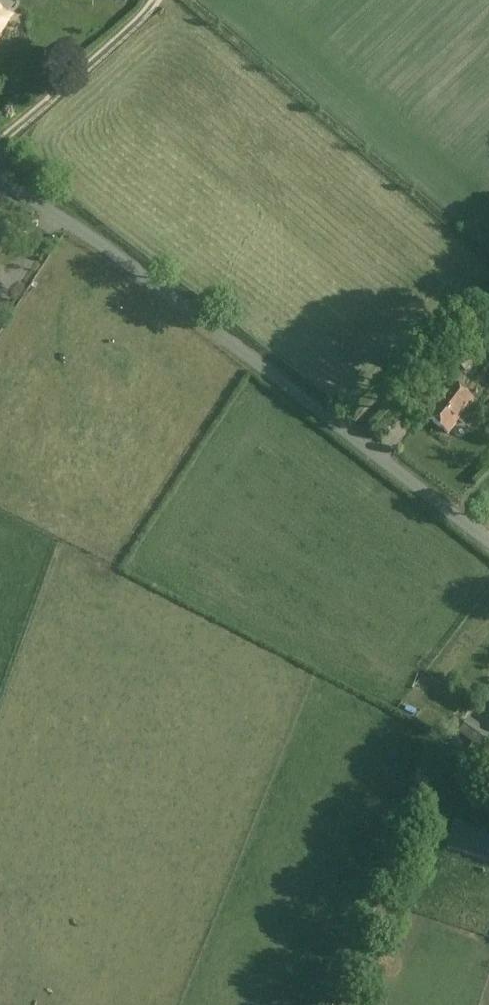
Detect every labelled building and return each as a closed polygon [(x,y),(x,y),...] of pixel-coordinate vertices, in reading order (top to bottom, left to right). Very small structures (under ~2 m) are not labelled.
[(8,21),(2,17),(8,7),(0,3),(0,36),(8,21)] [(452,361),(465,373),(488,346),(488,320),(452,361)] [(426,415),(448,433),(473,401),(451,383),(426,415)] [(469,718),(458,733),(480,749),(488,737),(488,733),(469,718)]
